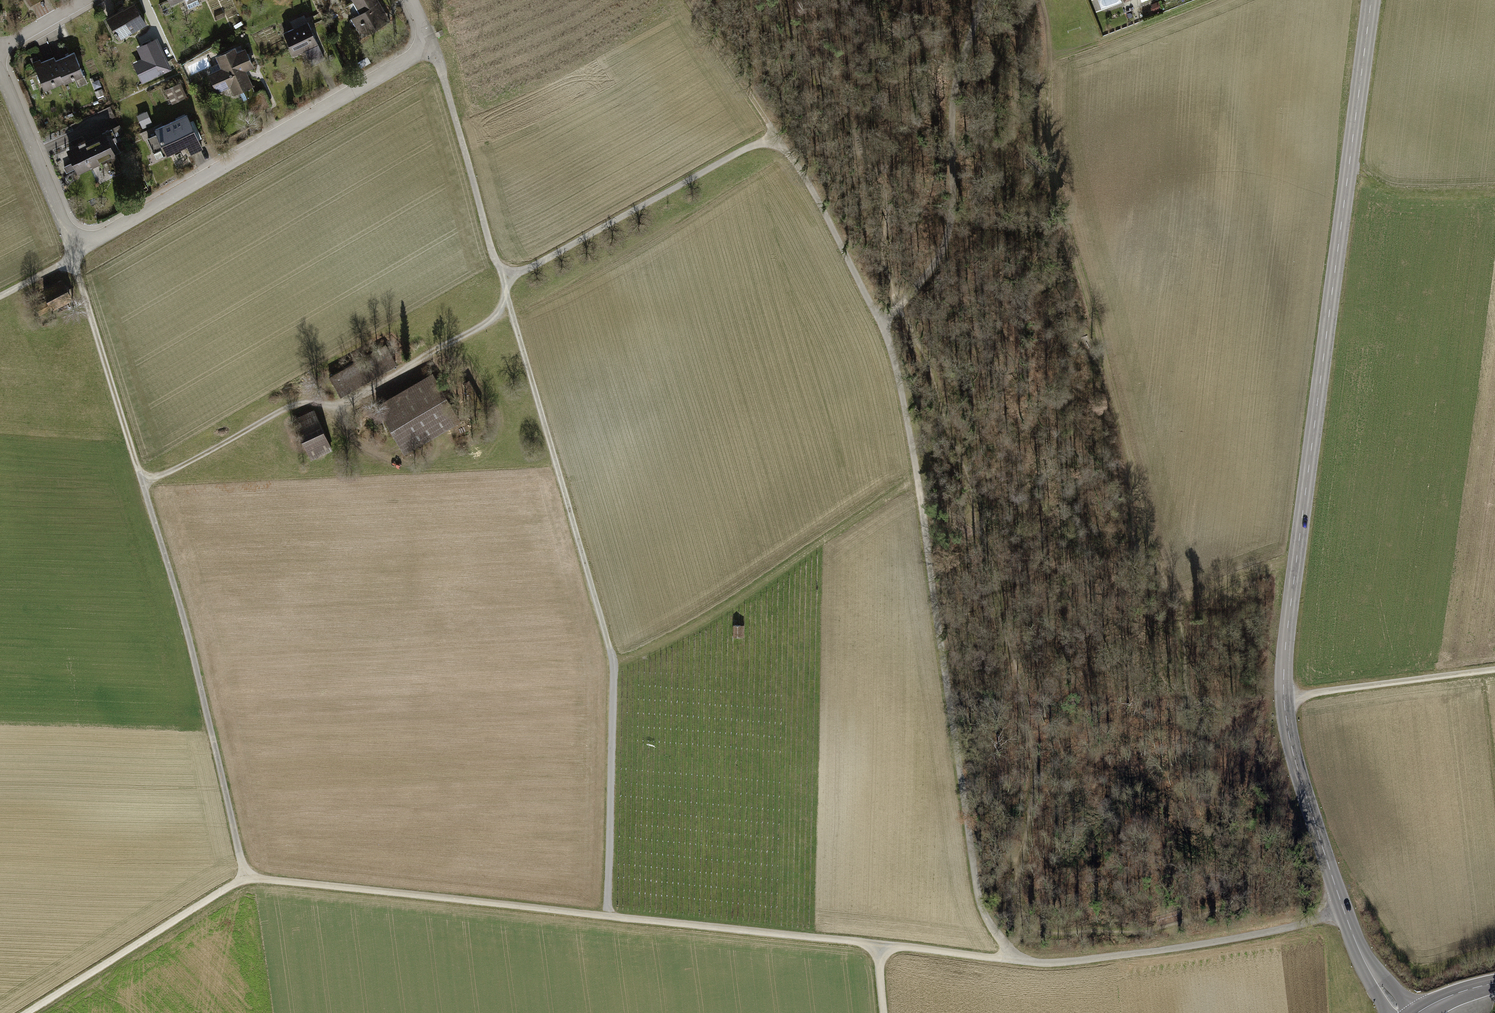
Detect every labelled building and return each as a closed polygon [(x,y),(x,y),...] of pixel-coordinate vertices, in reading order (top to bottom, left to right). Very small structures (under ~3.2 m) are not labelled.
[(362,37),(385,24),(381,17),(384,15),(383,12),(384,12),(377,0),(353,0),(360,13),(362,15),(360,16),(363,21),(356,25),(362,37)] [(120,11),(107,18),(115,32),(114,32),(116,36),(118,35),(128,29),(130,32),(145,23),(134,4),(120,12),(120,11)] [(389,21),(384,12),(383,12),(384,15),(381,17),(385,24),(389,21)] [(352,18),(356,25),(363,21),(360,16),(362,15),(360,13),(352,18)] [(308,22),(284,33),(294,55),(308,48),(315,62),(324,57),(308,22)] [(155,40),(139,48),(145,60),(140,62),(148,78),(168,68),(155,40)] [(210,74),(217,91),(224,88),(226,82),(231,80),(234,86),(231,87),(234,94),(241,91),(243,95),(242,96),(243,100),(247,99),(253,112),(270,105),(264,90),(255,94),(244,71),(253,67),(245,50),(236,54),(234,49),(217,56),(220,62),(211,67),(213,73),(210,74)] [(74,52),(55,60),(64,82),(64,83),(75,79),(78,86),(86,83),(83,75),(84,75),(74,52)] [(44,90),(64,82),(55,60),(53,57),(41,62),(39,59),(37,60),(36,56),(31,58),(44,90)] [(369,63),(366,58),(358,63),(361,68),(369,63)] [(143,80),(148,78),(140,62),(135,64),(143,80)] [(184,98),(178,84),(165,89),(172,104),(184,98)] [(144,128),(152,125),(147,111),(139,115),(144,128)] [(187,115),(155,130),(157,134),(148,138),(154,153),(164,148),(165,151),(185,142),(190,153),(202,147),(187,115)] [(102,132),(103,134),(108,145),(115,142),(126,138),(120,124),(102,132)] [(108,145),(103,134),(86,142),(85,140),(78,143),(79,145),(69,150),(79,172),(100,162),(101,164),(107,161),(112,172),(114,172),(115,175),(123,171),(122,168),(116,155),(120,153),(115,142),(108,145)] [(67,173),(76,168),(74,163),(64,167),(67,173)] [(62,282),(44,291),(52,307),(70,298),(62,282)] [(48,308),(45,302),(37,306),(40,313),(48,308)] [(385,344),(329,376),(339,394),(396,361),(385,344)] [(434,374),(378,407),(403,450),(459,417),(434,374)] [(314,411),(294,421),(311,457),(331,448),(314,411)] [(741,622),(730,622),(730,635),(741,635),(741,622)]
